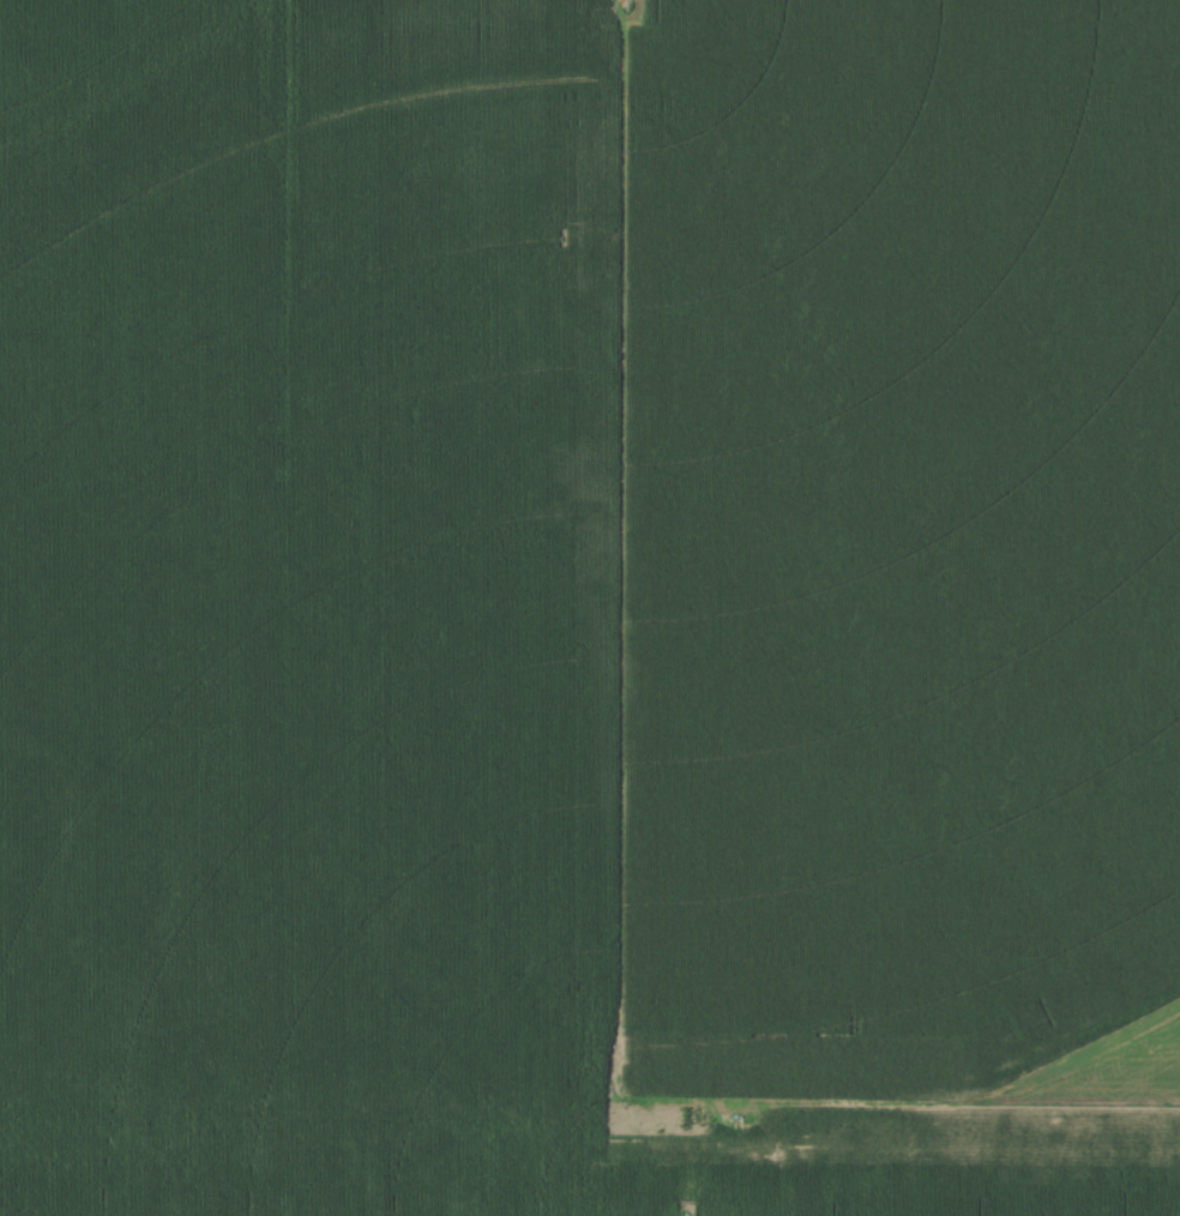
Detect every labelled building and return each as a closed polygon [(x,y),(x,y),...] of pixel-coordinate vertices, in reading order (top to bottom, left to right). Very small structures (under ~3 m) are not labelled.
[(837,754),(835,746),(823,749),(825,757),(837,754)]
